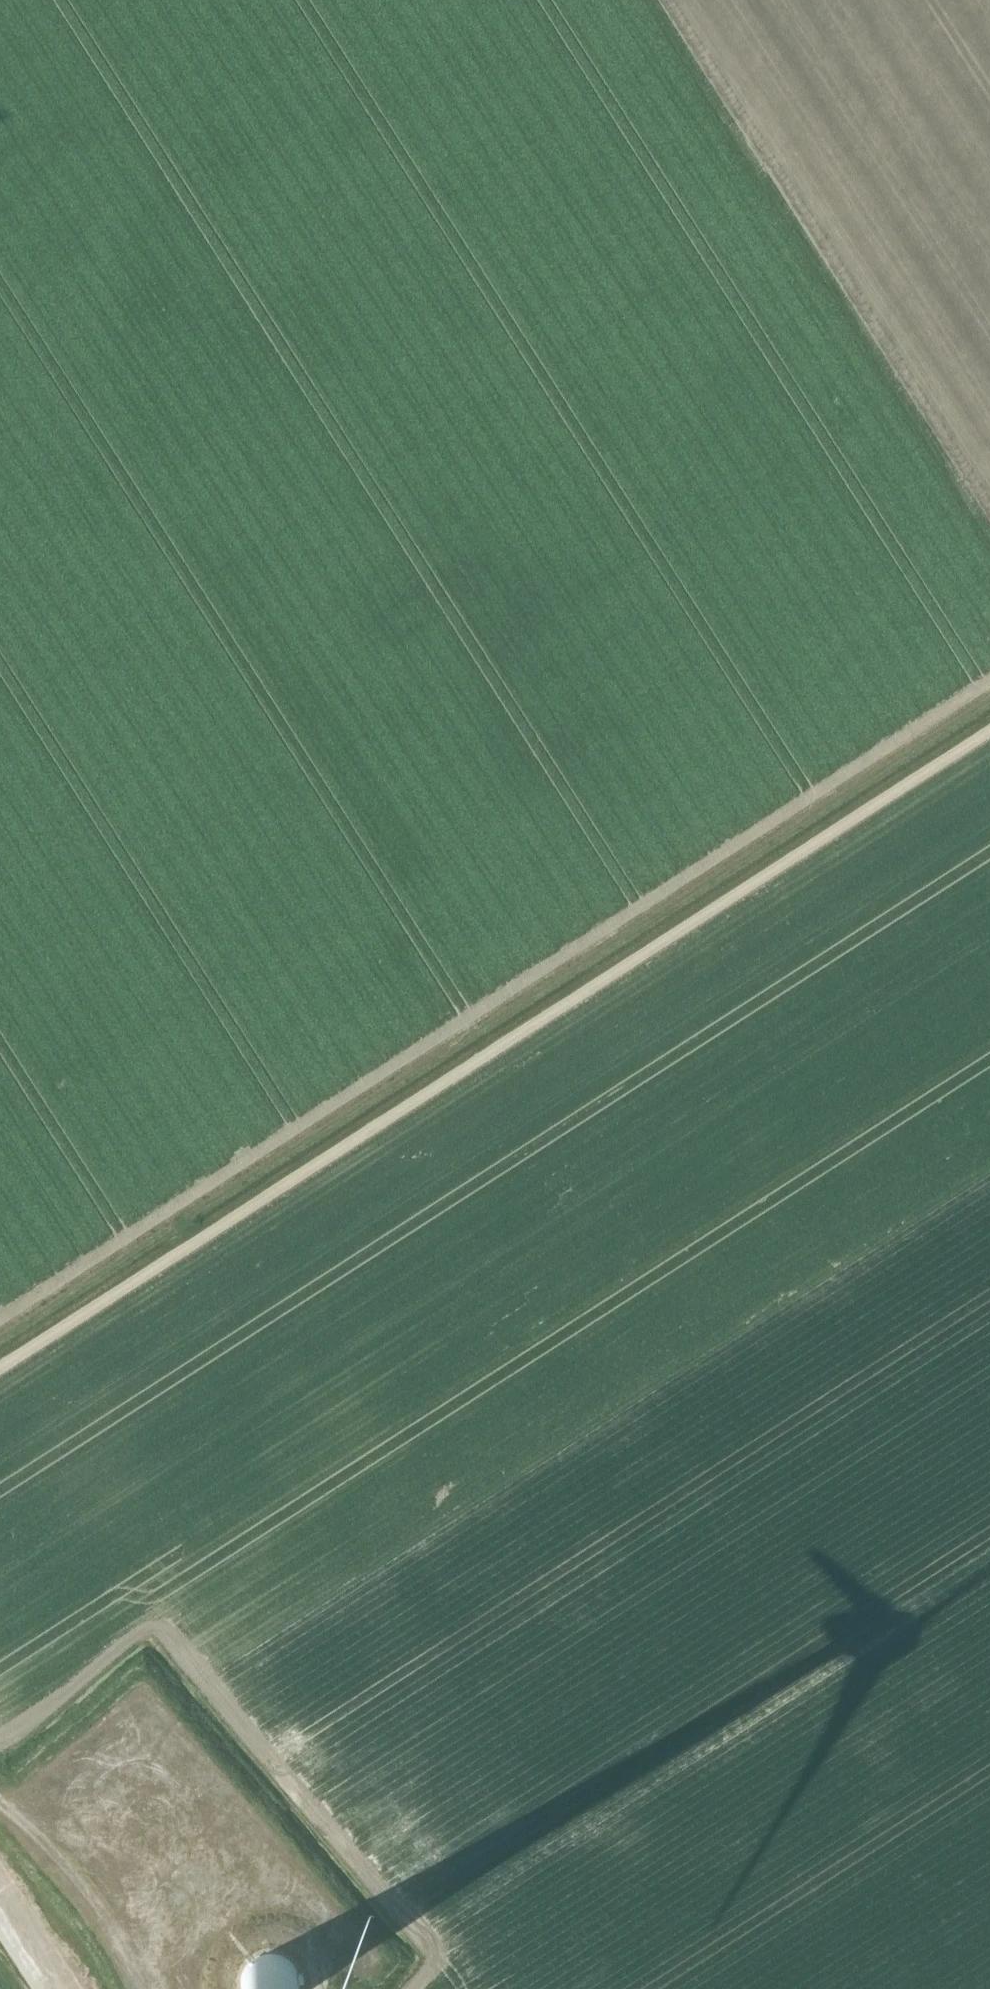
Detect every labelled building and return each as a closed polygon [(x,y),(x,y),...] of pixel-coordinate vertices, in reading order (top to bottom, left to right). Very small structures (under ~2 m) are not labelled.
[(237,1981),(238,1988),(302,1988),(303,1986),(303,1977),(300,1968),(295,1960),(287,1954),(278,1950),(268,1949),(259,1951),(250,1956),(243,1963),(239,1972),(237,1981)]
